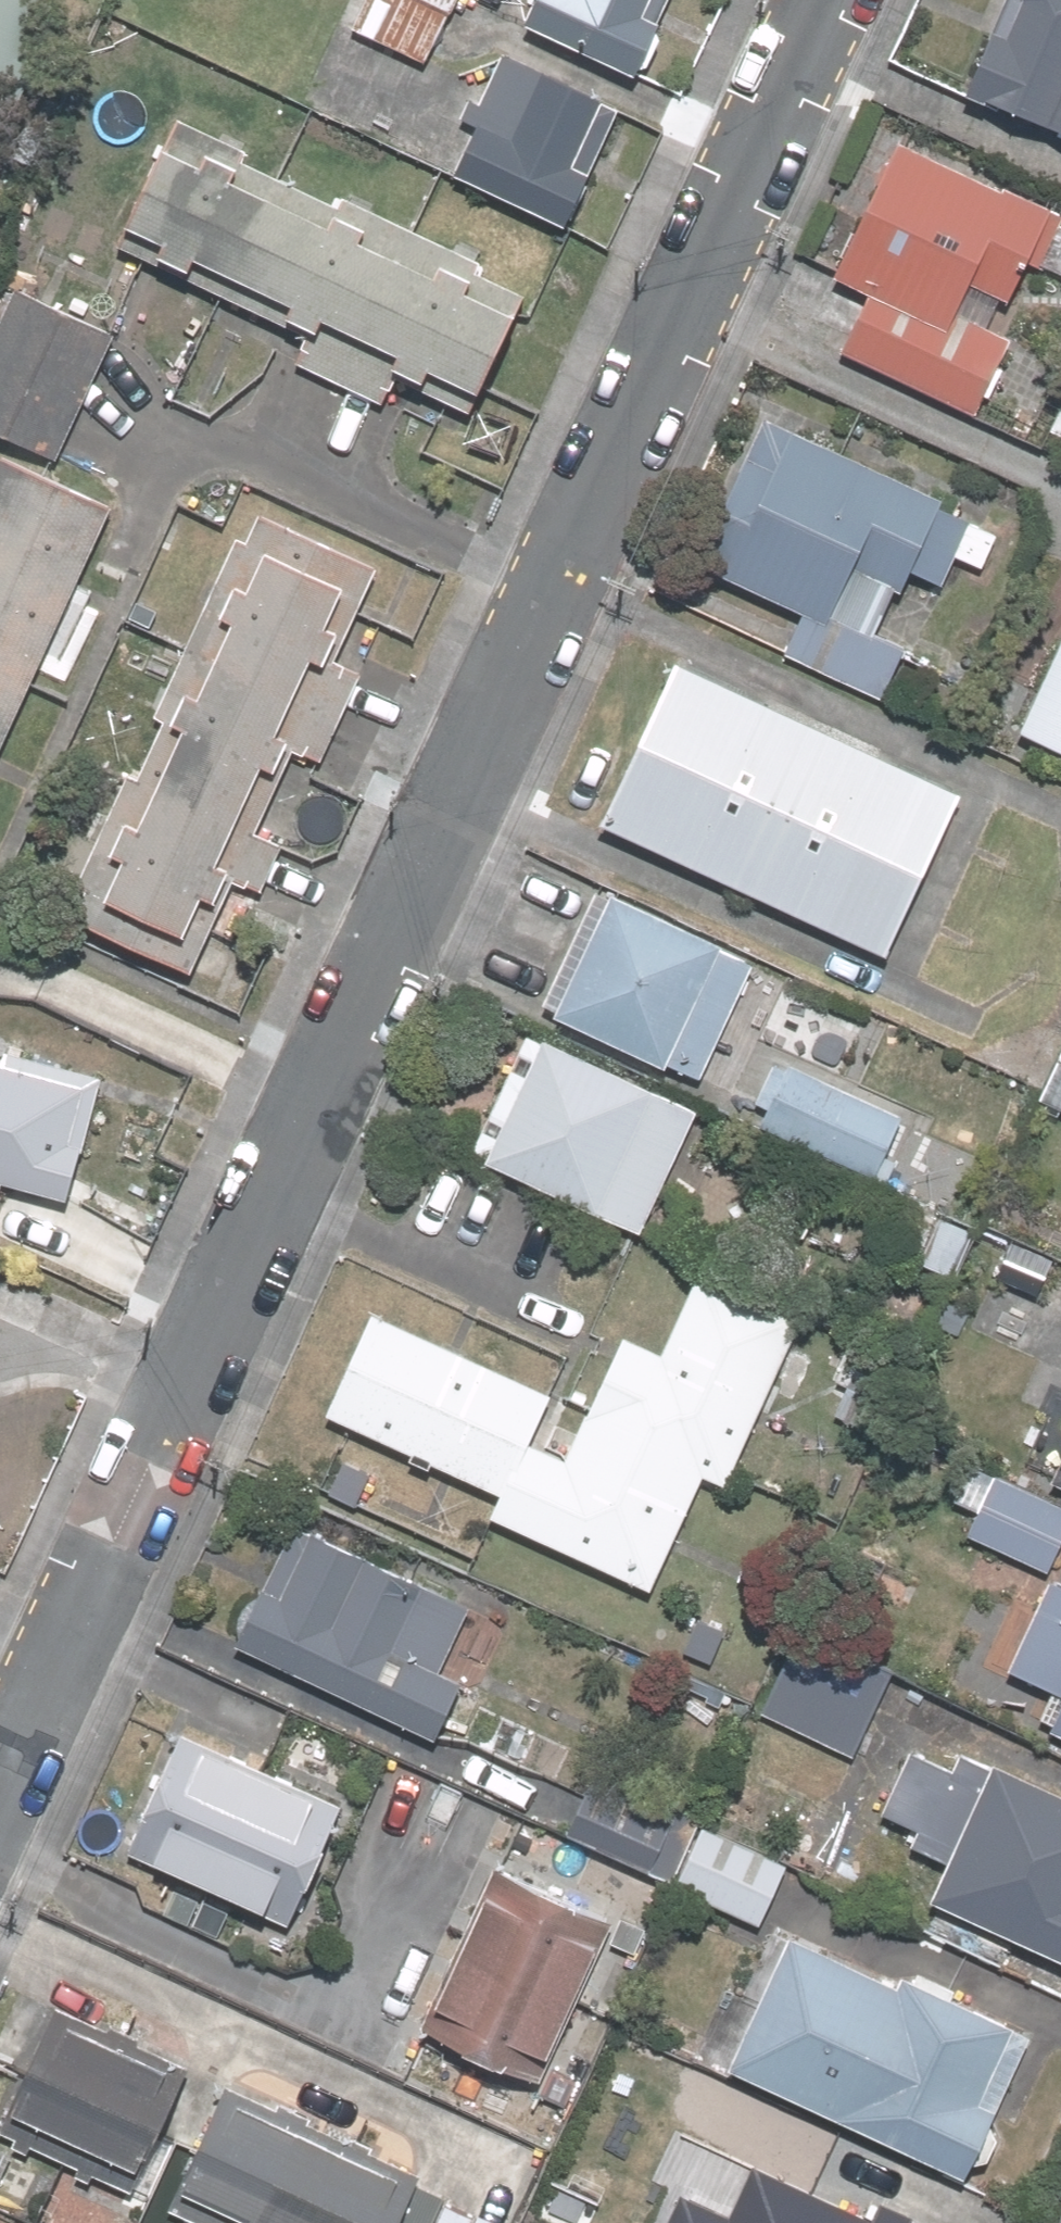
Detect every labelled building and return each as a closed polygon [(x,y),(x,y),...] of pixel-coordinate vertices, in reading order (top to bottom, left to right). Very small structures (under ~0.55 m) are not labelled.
[(337,30),(419,67),(449,0),(350,0),(337,30)] [(503,27),(616,78),(652,0),(516,0),(503,27)] [(962,94),(1060,135),(1060,0),(1002,0),(962,94)] [(607,100),(485,47),(430,176),(551,228),(607,100)] [(1045,213),(884,142),(873,137),(810,280),(848,296),(821,357),(972,424),(1009,341),(992,334),(1045,213)] [(491,315),(133,138),(88,229),(446,406),(491,315)] [(0,286),(0,446),(37,464),(100,334),(0,286)] [(945,522),(746,422),(675,563),(785,618),(767,655),(872,708),(904,645),(870,628),(899,570),(932,587),(945,560),(975,575),(996,533),(951,510),(945,522)] [(0,463),(0,721),(95,506),(0,463)] [(269,837),(226,818),(260,740),(329,769),(368,680),(326,662),(368,566),(341,554),(243,512),(72,903),(170,946),(191,897),(234,916),(269,837)] [(1002,730),(1060,760),(1060,613),(1002,730)] [(656,663),(584,828),(877,956),(949,790),(656,663)] [(518,1014),(647,1077),(653,1065),(681,1078),(737,962),(581,886),(518,1014)] [(671,1116),(508,1037),(453,1152),(616,1230),(671,1116)] [(43,1203),(84,1071),(0,1045),(0,1190),(43,1203)] [(1030,1102),(1060,1119),(1060,1045),(1030,1102)] [(772,1063),(745,1123),(867,1180),(895,1120),(772,1063)] [(543,1403),(351,1314),(304,1414),(479,1496),(470,1516),(634,1593),(690,1474),(710,1483),(787,1316),(682,1267),(642,1354),(605,1336),(548,1458),(523,1446),(543,1403)] [(1030,1483),(1060,1497),(1060,1414),(1030,1483)] [(379,1469),(332,1449),(312,1496),(359,1516),(379,1469)] [(989,1474),(955,1538),(1036,1581),(1060,1536),(1060,1513),(989,1474)] [(482,1623),(284,1529),(252,1596),(237,1589),(212,1640),(426,1742),(482,1623)] [(1044,1699),(1026,1739),(1060,1755),(1060,1597),(1032,1584),(991,1676),(1044,1699)] [(848,1761),(890,1676),(795,1627),(752,1712),(848,1761)] [(327,1805),(160,1732),(125,1813),(147,1822),(131,1859),(276,1922),(327,1805)] [(904,1740),(860,1830),(910,1854),(890,1894),(1055,1973),(1060,1961),(1060,1816),(904,1740)] [(788,1866),(586,1771),(552,1843),(754,1938),(788,1866)] [(607,1885),(512,1840),(483,1902),(453,1888),(386,2030),(535,2101),(622,1917),(597,1905),(607,1885)] [(961,2191),(1040,2024),(914,1965),(903,1987),(783,1931),(715,2075),(961,2191)] [(32,2013),(0,2089),(0,2127),(119,2176),(164,2067),(32,2013)] [(810,2136),(698,2078),(680,2115),(791,2172),(810,2136)] [(205,2105),(160,2205),(200,2222),(384,2222),(398,2190),(205,2105)] [(786,2180),(762,2222),(859,2222),(786,2180)] [(881,2195),(865,2222),(929,2222),(881,2195)] [(715,2203),(703,2222),(748,2222),(715,2203)]
